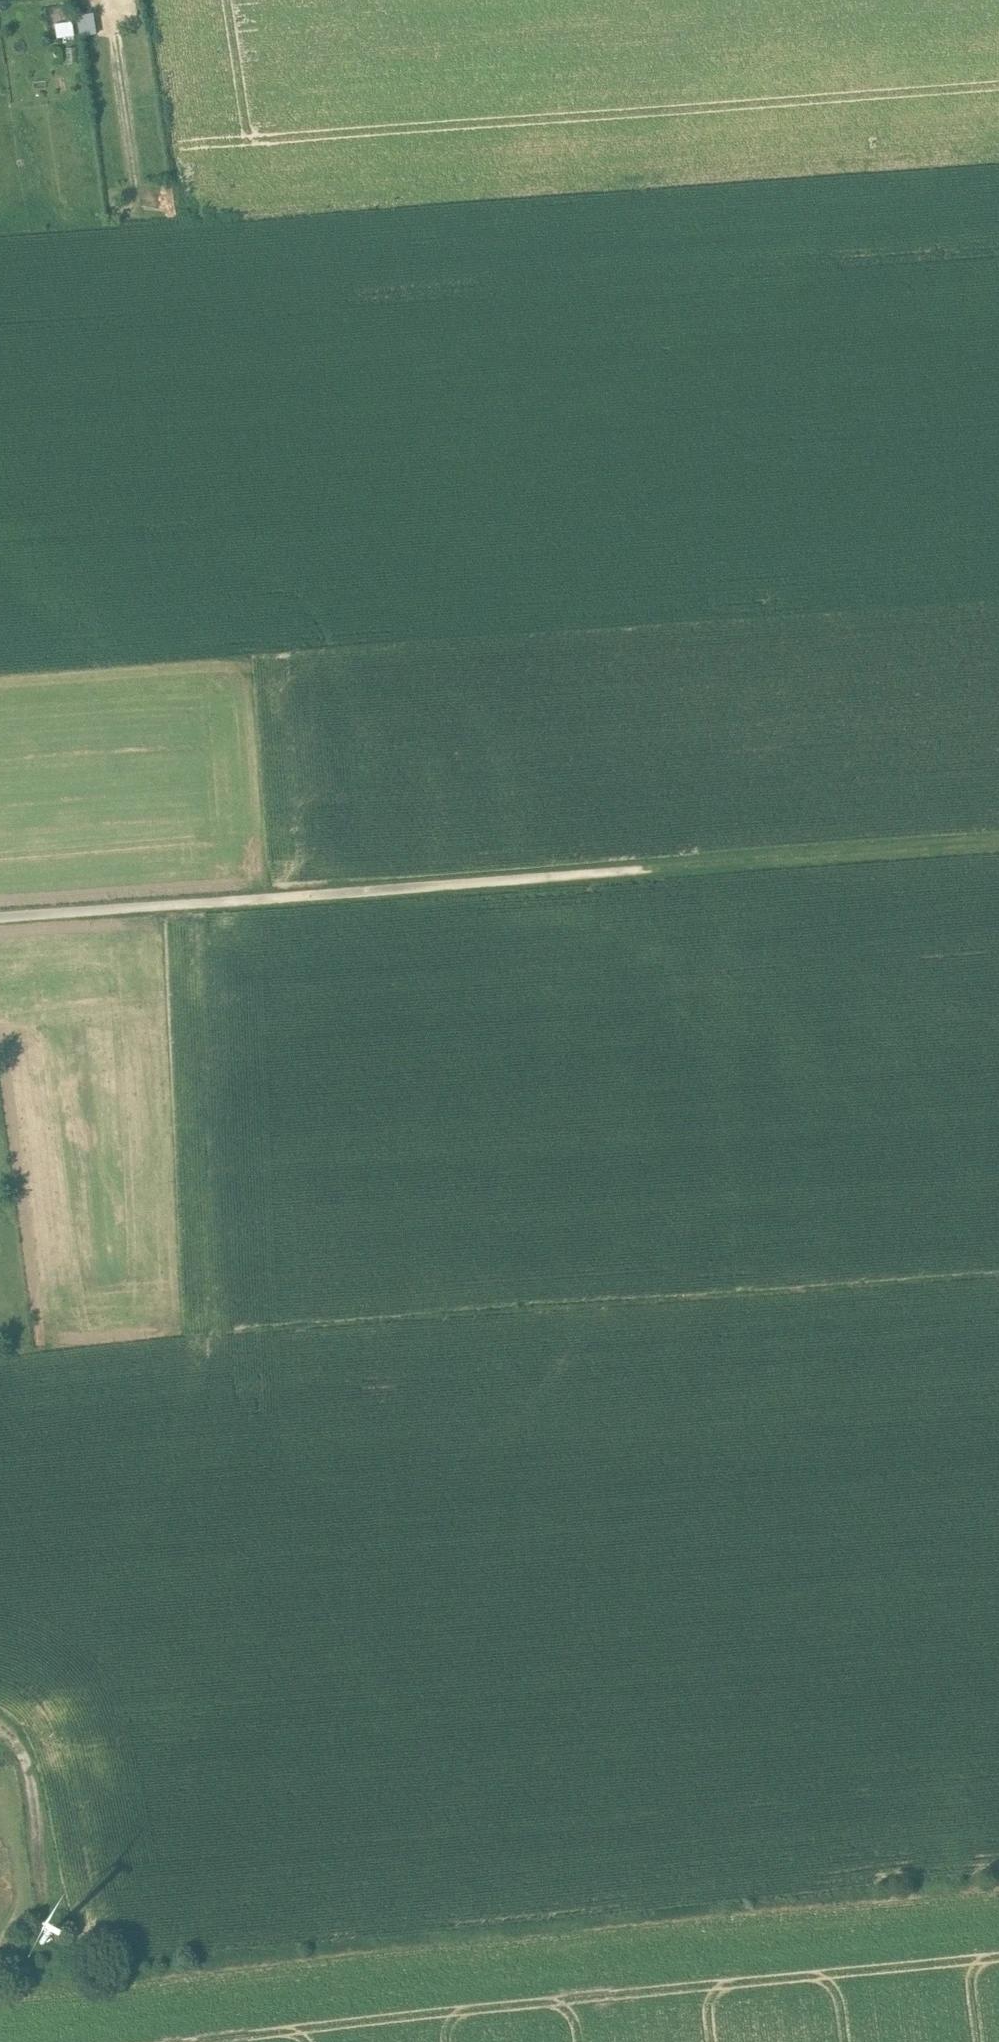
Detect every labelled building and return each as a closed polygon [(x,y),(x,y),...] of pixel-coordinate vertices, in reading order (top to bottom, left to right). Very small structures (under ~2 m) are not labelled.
[(79,15),(83,36),(99,33),(96,13),(79,15)]
